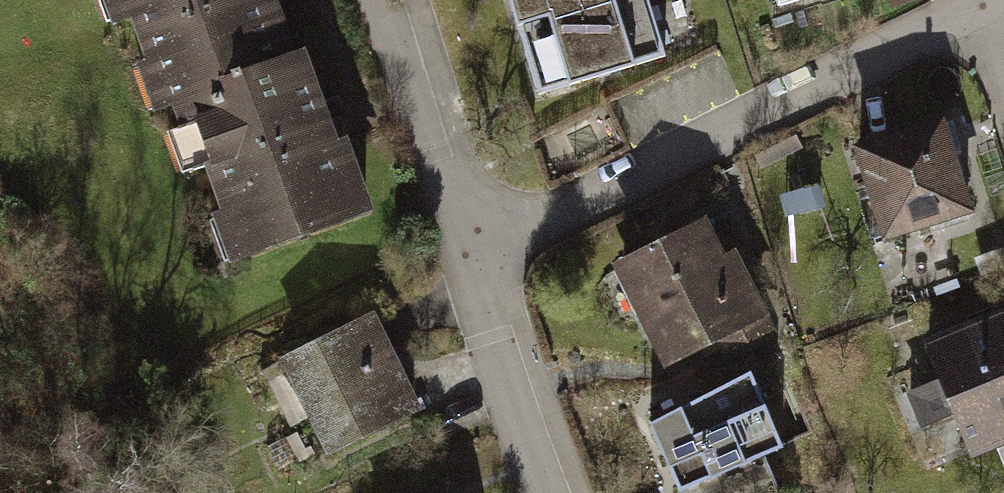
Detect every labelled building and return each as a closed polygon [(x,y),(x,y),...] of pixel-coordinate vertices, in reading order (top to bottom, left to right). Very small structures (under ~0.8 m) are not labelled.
[(301,48),(283,0),(125,0),(162,97),(176,92),(301,48)] [(539,104),(666,62),(647,0),(507,0),(539,104)] [(231,250),(365,203),(310,45),(301,48),(176,92),(231,250)] [(948,117),(857,142),(883,237),(974,212),(948,117)] [(710,201),(608,253),(660,355),(762,303),(710,201)] [(422,401),(375,299),(274,344),(321,447),(422,401)] [(920,345),(967,460),(1003,445),(1003,324),(999,312),(920,345)] [(650,438),(676,492),(773,492),(759,466),(777,457),(746,391),(650,438)] [(453,483),(424,492),(456,492),(453,483)]
